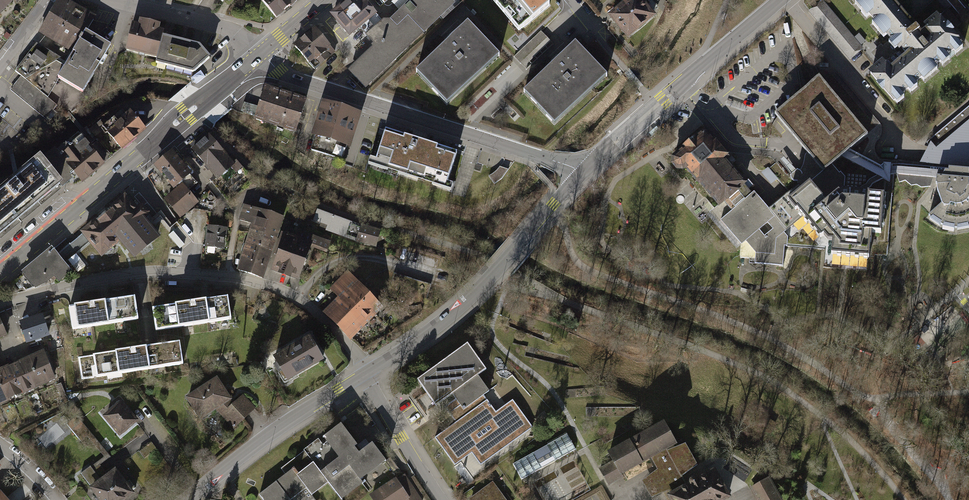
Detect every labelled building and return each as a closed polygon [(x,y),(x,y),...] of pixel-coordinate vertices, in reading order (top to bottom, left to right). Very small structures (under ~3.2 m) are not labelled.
[(4,11),(15,1),(14,0),(0,0),(0,7),(4,11)] [(83,32),(93,16),(65,0),(56,0),(49,13),(83,32)] [(275,17),(295,0),(261,0),(275,17)] [(381,21),(363,0),(361,2),(359,0),(349,0),(332,14),(350,34),(358,28),(375,46),(349,70),(365,87),(453,4),(450,0),(411,0),(390,19),(383,19),(381,21)] [(503,14),(523,34),(548,3),(545,0),(515,0),(503,14)] [(606,17),(627,43),(658,19),(643,0),(628,0),(606,17)] [(823,0),(822,0),(809,11),(850,61),(865,49),(861,46),(866,42),(859,34),(855,38),(823,0)] [(859,73),(895,113),(968,49),(938,15),(925,26),(929,30),(918,39),(883,0),(854,0),(901,53),(891,61),(883,52),(859,73)] [(37,33),(72,53),(83,32),(49,13),(37,33)] [(140,56),(148,23),(140,21),(139,26),(132,24),(125,52),(140,56)] [(140,56),(157,59),(161,39),(163,33),(159,32),(160,25),(148,23),(140,56)] [(498,58),(464,23),(414,72),(447,107),(498,58)] [(333,53),(314,29),(294,44),(313,68),(333,53)] [(110,48),(83,32),(72,53),(67,63),(57,80),(83,95),(110,48)] [(198,47),(161,39),(157,59),(155,65),(193,74),(209,62),(198,47)] [(607,76),(573,41),(518,94),(552,129),(607,76)] [(67,63),(36,43),(16,73),(48,98),(57,80),(67,63)] [(48,98),(16,73),(8,82),(13,85),(10,90),(47,119),(57,105),(48,98)] [(929,140),(926,147),(918,163),(884,160),(850,148),(868,135),(820,79),(816,81),(776,115),(822,171),(839,158),(891,183),(891,175),(933,180),(941,205),(928,217),(938,225),(949,228),(960,228),(968,225),(968,107),(929,140)] [(307,101),(264,88),(254,121),(296,134),(307,101)] [(745,105),(728,99),(726,104),(743,110),(745,105)] [(361,114),(321,103),(312,136),(351,147),(361,114)] [(146,132),(129,111),(104,133),(121,153),(146,132)] [(421,140),(385,128),(373,163),(409,175),(421,140)] [(681,170),(683,170),(715,209),(744,186),(722,158),(726,155),(714,140),(709,144),(701,133),(674,155),(671,159),(671,163),(672,167),(676,170),(681,170)] [(208,134),(191,148),(217,181),(234,167),(208,134)] [(73,174),(82,184),(105,165),(80,135),(59,153),(57,150),(45,160),(64,182),(73,174)] [(461,154),(421,140),(409,175),(449,189),(461,154)] [(172,152),(156,165),(177,190),(165,200),(181,219),(198,204),(181,185),(192,175),(172,152)] [(19,220),(64,182),(45,160),(43,158),(0,194),(0,198),(19,220)] [(500,182),(506,170),(499,166),(492,177),(500,182)] [(768,209),(752,193),(719,221),(741,246),(740,255),(754,259),(754,265),(785,268),(790,245),(824,250),(821,267),(868,273),(871,235),(883,233),(889,193),(838,190),(825,201),(810,183),(768,209)] [(126,196),(100,215),(114,235),(141,215),(146,212),(138,202),(133,206),(126,196)] [(0,198),(0,236),(19,220),(0,198)] [(250,226),(248,232),(276,240),(282,219),(243,207),(238,222),(250,226)] [(382,232),(317,210),(311,228),(376,250),(382,232)] [(120,243),(114,235),(100,215),(79,231),(90,245),(64,264),(71,272),(74,277),(120,243)] [(114,235),(120,243),(132,259),(159,239),(141,215),(114,235)] [(224,230),(208,229),(205,252),(222,254),(224,230)] [(296,239),(282,276),(298,282),(311,247),(328,253),(331,242),(299,231),(296,239)] [(248,232),(243,251),(270,259),(276,240),(248,232)] [(296,239),(282,234),(269,271),(282,276),(296,239)] [(64,264),(51,249),(37,260),(53,278),(58,284),(71,272),(64,264)] [(270,259),(243,251),(236,272),(264,280),(270,259)] [(53,278),(37,260),(21,274),(23,278),(18,282),(26,292),(36,290),(53,278)] [(342,278),(377,315),(384,308),(349,271),(342,278)] [(334,286),(369,322),(377,315),(342,278),(334,286)] [(334,303),(360,331),(369,322),(334,286),(330,290),(335,295),(338,299),(334,303)] [(132,298),(67,308),(71,333),(136,322),(132,298)] [(225,298),(152,310),(156,334),(229,322),(225,298)] [(334,303),(323,313),(349,341),(352,338),(360,331),(334,303)] [(41,315),(17,323),(26,346),(49,338),(41,315)] [(318,362),(305,340),(264,366),(278,387),(318,362)] [(183,366),(180,343),(78,359),(82,382),(183,366)] [(467,345),(414,385),(435,411),(452,398),(454,400),(463,412),(483,397),(487,394),(477,382),(489,374),(467,345)] [(43,351),(25,359),(39,392),(58,384),(43,351)] [(25,359),(9,366),(24,399),(39,392),(25,359)] [(0,370),(0,382),(10,405),(24,399),(9,366),(0,370)] [(232,399),(219,377),(186,397),(199,419),(232,399)] [(10,405),(0,382),(0,409),(10,405)] [(463,412),(454,400),(445,408),(455,422),(434,438),(454,465),(471,453),(480,465),(532,427),(512,401),(495,413),(483,397),(463,412)] [(250,412),(237,399),(216,420),(229,433),(250,412)] [(137,422),(120,402),(101,418),(119,438),(137,422)] [(652,462),(678,447),(664,422),(606,454),(610,461),(620,479),(652,462)] [(342,425),(280,469),(285,476),(258,496),(261,499),(315,499),(313,497),(328,486),(338,499),(343,499),(363,486),(359,481),(385,462),(372,443),(358,454),(354,449),(357,446),(342,425)] [(513,464),(521,479),(575,450),(567,434),(513,464)] [(686,486),(681,478),(697,467),(684,445),(678,447),(652,462),(658,473),(642,482),(651,497),(666,489),(669,495),(686,486)] [(610,461),(597,468),(609,488),(621,481),(620,479),(610,461)] [(667,499),(729,499),(731,498),(715,470),(686,486),(669,495),(666,497),(667,499)] [(112,471),(86,492),(92,499),(131,499),(134,497),(112,471)] [(369,497),(370,499),(421,499),(405,476),(397,481),(396,479),(369,497)] [(770,478),(749,490),(755,499),(783,499),(770,478)] [(472,499),(511,499),(507,493),(502,497),(494,485),(472,499)]
